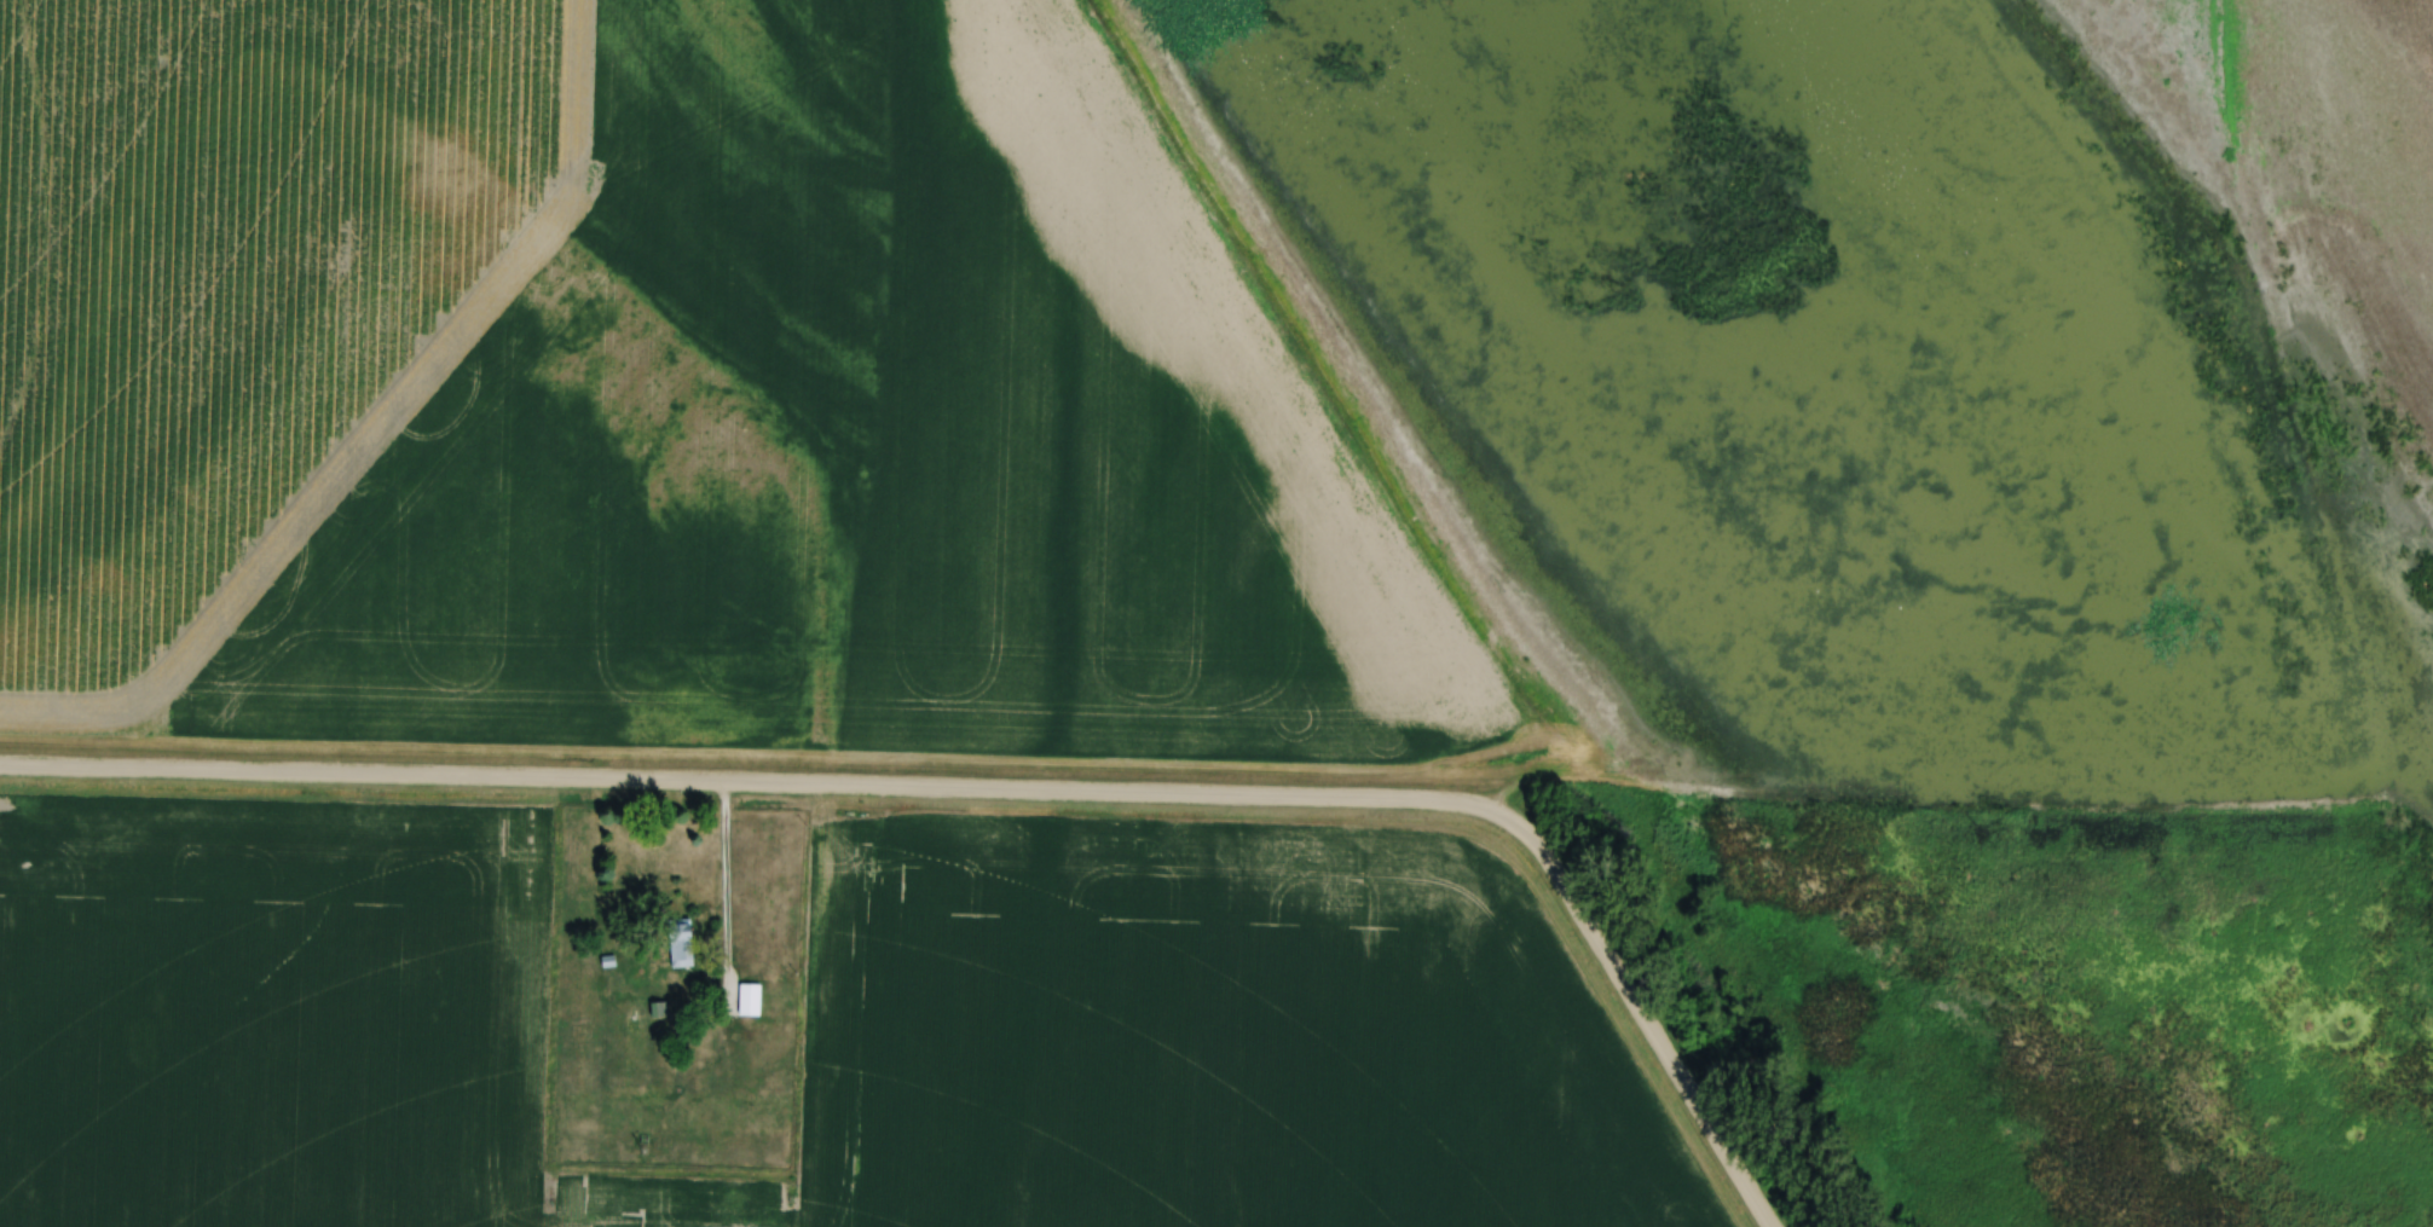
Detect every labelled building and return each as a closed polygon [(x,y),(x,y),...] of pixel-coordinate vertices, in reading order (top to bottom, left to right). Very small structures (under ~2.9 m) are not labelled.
[(672,965),(694,965),(694,917),(672,917),(672,965)] [(762,981),(738,981),(738,1012),(762,1012),(762,981)]
